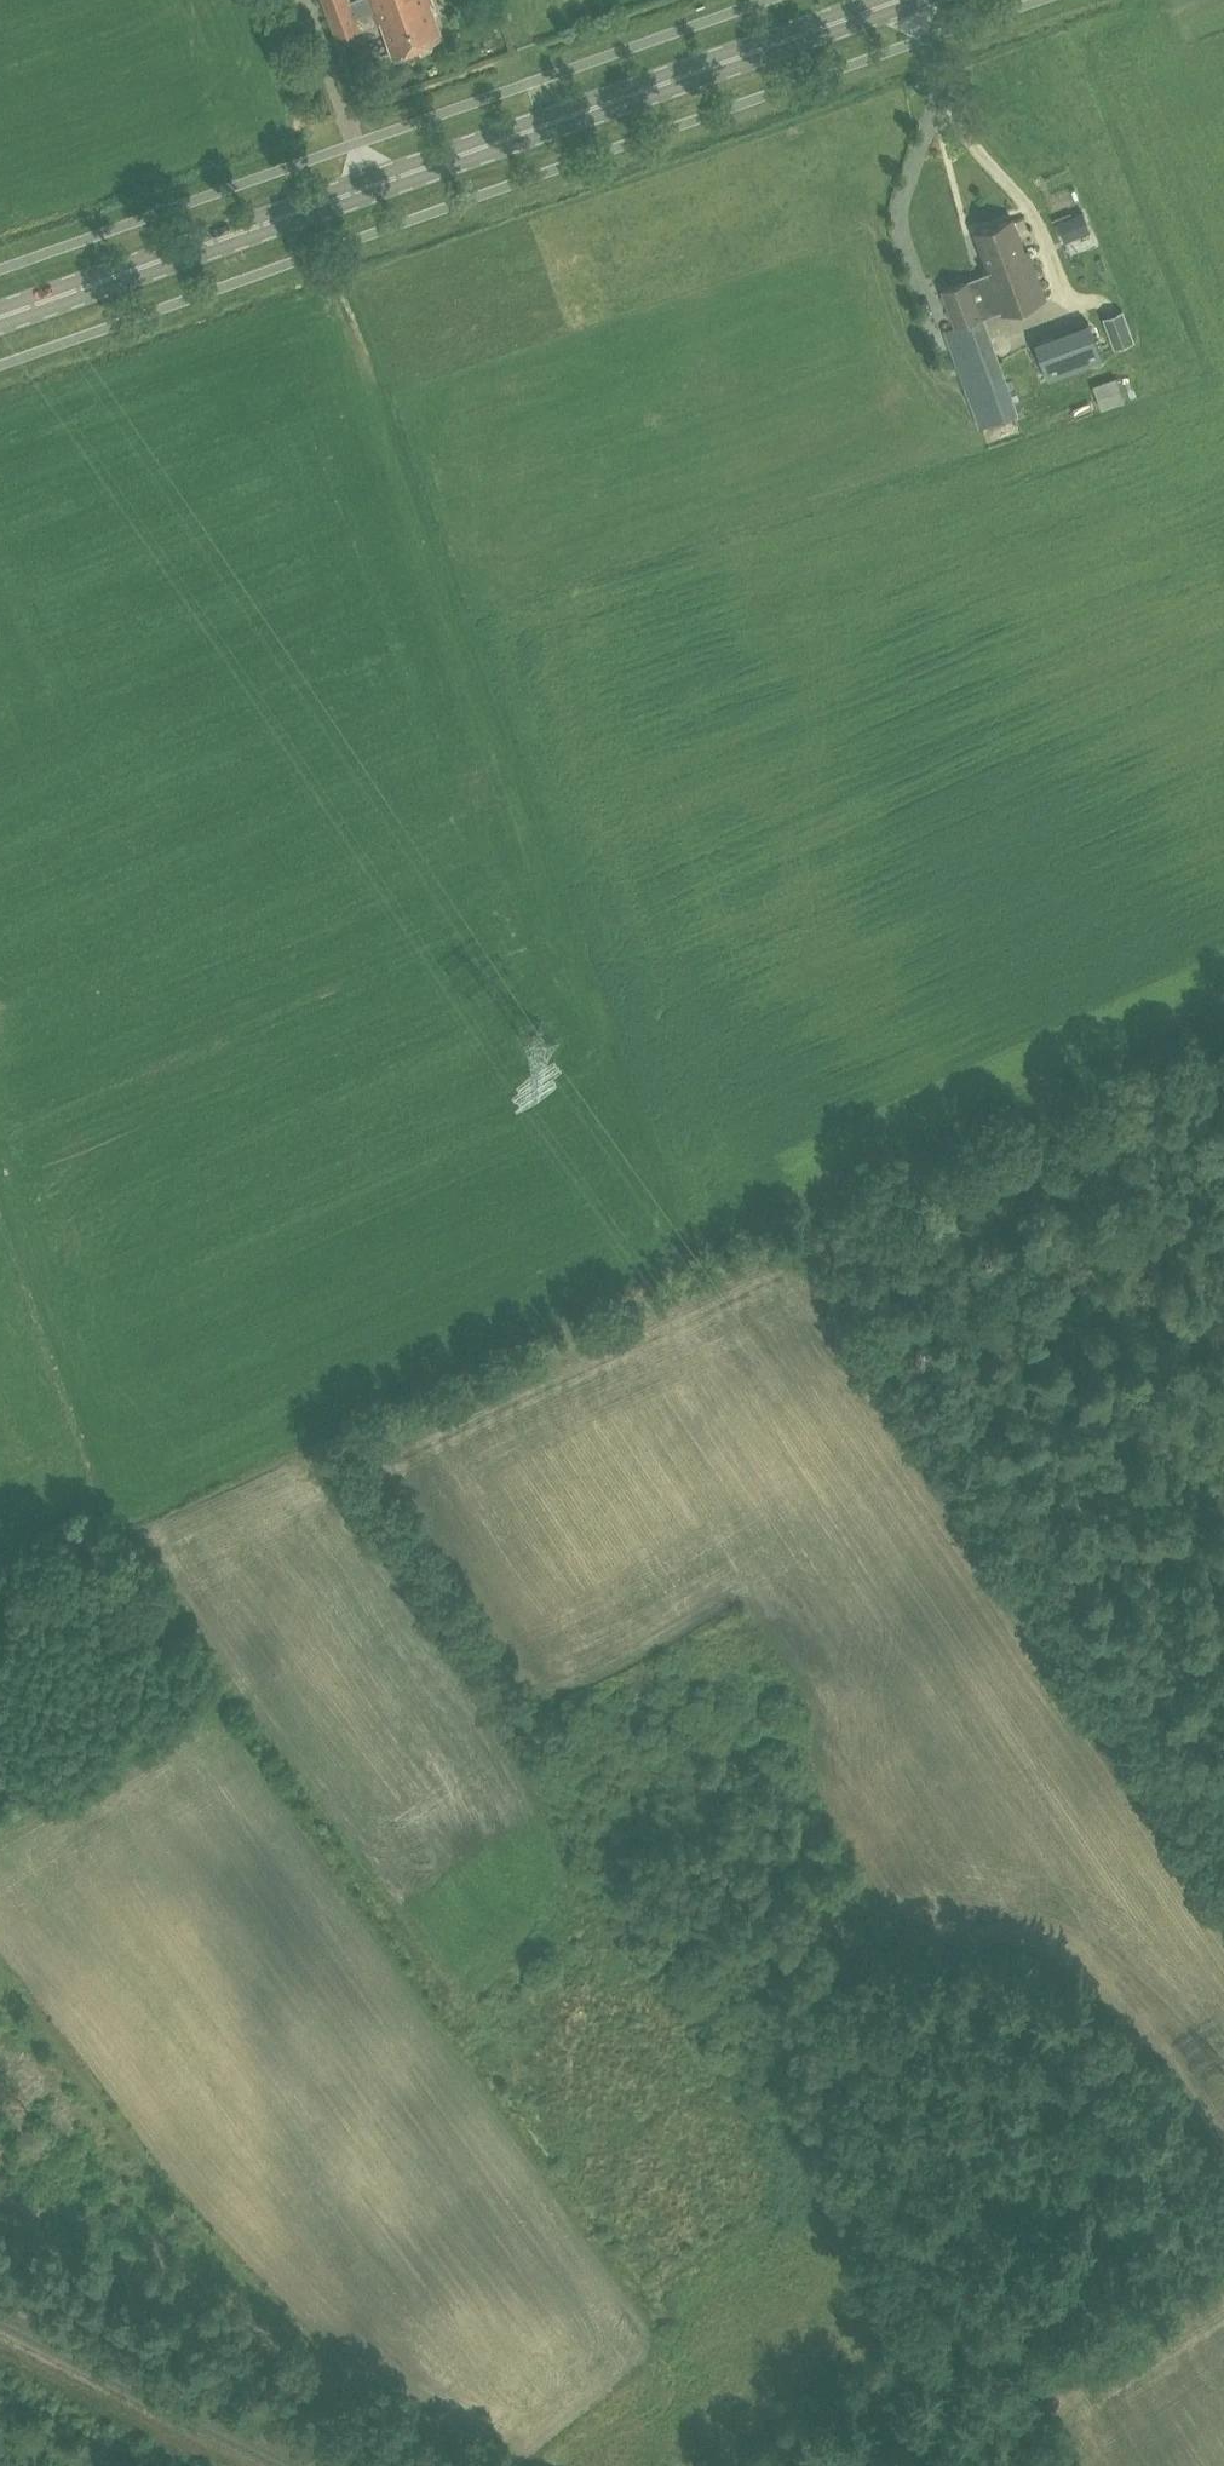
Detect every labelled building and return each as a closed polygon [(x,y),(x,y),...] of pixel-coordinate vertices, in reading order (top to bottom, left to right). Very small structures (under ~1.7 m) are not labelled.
[(429,4),(433,3),(432,0),(350,0),(324,0),(337,36),(383,19),(395,52),(440,36),(429,4)] [(1091,231),(1084,215),(1066,222),(1073,238),(1091,231)] [(974,409),(980,426),(1017,412),(1011,394),(1012,394),(981,311),(998,304),(1002,315),(1047,298),(1029,252),(1027,253),(1014,220),(975,234),(987,267),(984,268),(987,275),(969,283),(969,282),(943,292),(957,327),(946,331),(974,409)] [(1115,348),(1135,341),(1123,310),(1104,318),(1115,348)] [(1036,343),(1049,379),(1103,359),(1089,323),(1036,343)] [(1094,386),(1101,408),(1124,400),(1116,378),(1094,386)]
